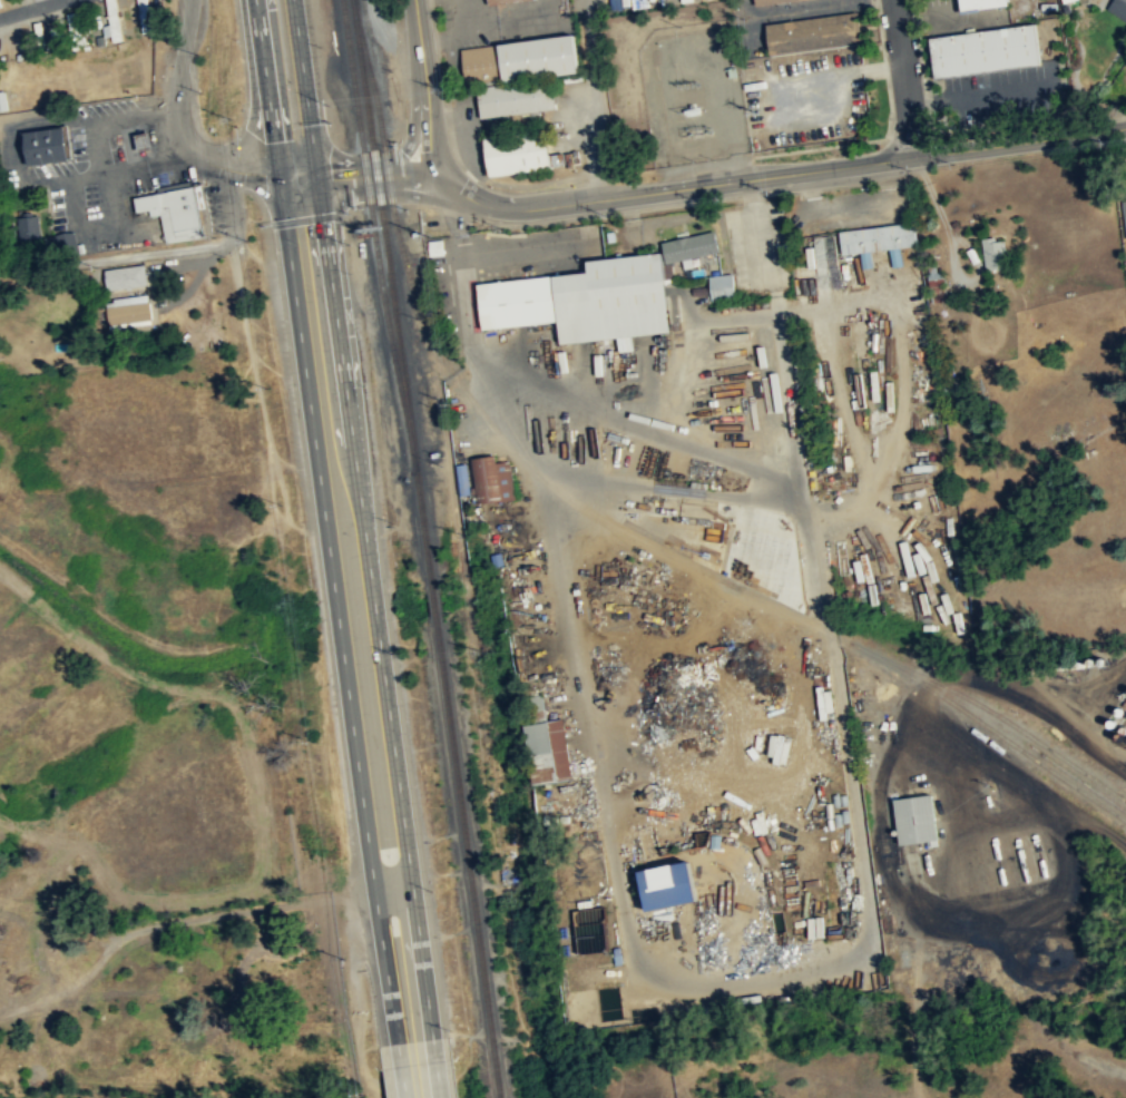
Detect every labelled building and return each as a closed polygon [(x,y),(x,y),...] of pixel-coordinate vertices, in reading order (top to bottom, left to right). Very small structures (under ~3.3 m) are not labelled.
[(111,25),(104,27),(106,41),(124,38),(117,0),(107,0),(111,25)] [(139,33),(152,33),(150,0),(138,0),(139,33)] [(754,9),(753,0),(816,0),(754,9)] [(958,12),(956,0),(1005,0),(1006,6),(958,12)] [(1125,21),(1125,0),(1116,0),(1109,11),(1125,21)] [(765,27),(858,13),(862,47),(770,59),(765,27)] [(1031,24),(1036,66),(931,80),(926,39),(1031,24)] [(459,51),(570,37),(576,76),(464,89),(459,51)] [(477,90),(552,81),(556,111),(481,120),(477,90)] [(65,128),(22,133),(26,166),(69,161),(65,128)] [(153,147),(138,150),(135,135),(149,131),(153,147)] [(483,141),(545,133),(550,170),(489,179),(483,141)] [(166,242),(205,236),(195,185),(158,193),(134,197),(137,210),(149,209),(150,215),(160,213),(166,242)] [(836,229),(913,220),(917,244),(839,254),(836,229)] [(663,242),(714,231),(718,251),(667,263),(663,242)] [(1006,237),(983,239),(986,270),(1009,268),(1006,237)] [(554,275),(559,321),(561,343),(672,332),(663,252),(587,261),(589,272),(554,275)] [(144,266),(105,273),(108,293),(147,286),(144,266)] [(707,277),(732,274),(735,298),(711,302),(707,277)] [(559,321),(483,329),(478,284),(554,275),(559,321)] [(109,324),(150,324),(150,303),(109,303),(109,324)] [(512,460),(498,462),(497,454),(474,458),(480,497),(492,495),(492,503),(517,499),(512,460)] [(918,567),(920,575),(929,572),(925,561),(934,557),(931,549),(913,556),(917,567),(918,567)] [(836,716),(835,688),(818,688),(819,717),(836,716)] [(576,777),(568,718),(527,724),(535,782),(576,777)] [(942,839),(936,794),(895,799),(902,845),(942,839)] [(639,872),(640,882),(642,882),(647,912),(706,902),(699,861),(639,872)] [(807,917),(808,938),(826,937),(825,916),(807,917)]
